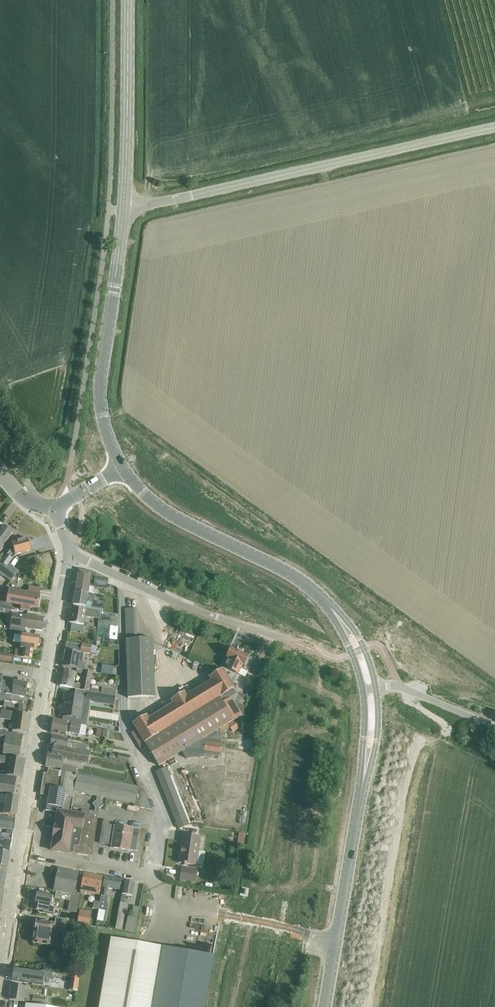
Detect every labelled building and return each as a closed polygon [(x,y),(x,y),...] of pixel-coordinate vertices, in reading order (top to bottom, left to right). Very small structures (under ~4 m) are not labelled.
[(3,548),(2,548),(13,534),(10,531),(10,529),(7,527),(5,528),(4,527),(0,531),(0,553),(3,548)] [(0,557),(0,575),(1,574),(12,582),(19,572),(9,565),(16,555),(31,551),(28,539),(12,544),(13,547),(6,557),(2,554),(0,557)] [(32,564),(39,567),(41,562),(34,558),(32,564)] [(78,570),(74,593),(88,595),(89,584),(94,585),(94,588),(107,590),(108,579),(91,572),(78,570)] [(10,608),(11,603),(22,605),(21,610),(29,611),(30,607),(37,609),(41,590),(29,588),(28,594),(24,594),(9,591),(8,595),(7,601),(1,600),(0,601),(0,606),(10,608)] [(88,595),(74,593),(73,605),(86,607),(86,602),(92,603),(91,608),(102,610),(104,597),(88,595)] [(72,608),(69,624),(72,624),(71,631),(82,632),(83,626),(85,617),(98,619),(99,612),(72,608)] [(136,609),(125,609),(128,698),(154,698),(152,639),(137,639),(136,609)] [(98,619),(97,622),(109,624),(110,617),(99,615),(100,612),(99,612),(98,619)] [(10,627),(10,630),(25,632),(25,629),(42,631),(44,618),(26,616),(26,617),(12,615),(10,627)] [(14,635),(13,643),(21,644),(20,649),(19,649),(19,651),(15,650),(14,657),(31,659),(33,651),(34,651),(35,647),(37,647),(38,645),(40,644),(40,641),(38,640),(39,638),(22,636),(14,635)] [(191,647),(196,640),(190,636),(185,644),(191,647)] [(66,644),(63,668),(84,672),(85,664),(81,663),(83,654),(90,655),(91,651),(92,646),(81,644),(81,646),(66,644)] [(224,669),(221,671),(231,687),(237,675),(241,668),(245,670),(246,668),(250,669),(254,661),(247,658),(247,657),(230,650),(226,658),(228,660),(224,669)] [(60,687),(75,690),(88,693),(92,673),(91,673),(63,668),(60,687)] [(147,748),(158,767),(181,753),(185,750),(189,748),(203,740),(220,729),(227,725),(232,722),(218,698),(233,689),(231,687),(221,671),(208,679),(210,682),(186,697),(184,693),(170,701),(172,705),(148,720),(146,716),(133,724),(136,730),(131,733),(141,751),(147,748)] [(7,683),(5,701),(10,701),(18,703),(19,697),(25,698),(28,684),(14,681),(13,684),(7,683)] [(116,691),(102,689),(101,695),(115,697),(116,691)] [(66,695),(61,716),(64,716),(63,722),(73,724),(77,725),(78,719),(80,710),(82,711),(83,700),(94,702),(114,706),(115,698),(88,693),(75,690),(74,696),(66,695)] [(1,718),(0,718),(10,720),(10,721),(14,721),(12,731),(27,733),(30,715),(2,710),(2,711),(0,711),(0,718),(1,718)] [(53,720),(51,733),(65,736),(66,733),(79,735),(79,733),(81,725),(77,725),(73,724),(63,722),(53,720)] [(233,732),(239,729),(234,722),(228,725),(233,732)] [(227,725),(220,729),(222,733),(230,729),(227,725)] [(3,754),(19,757),(22,736),(0,732),(0,740),(5,741),(3,754)] [(50,741),(50,744),(50,746),(50,747),(53,747),(66,750),(77,752),(78,744),(68,742),(68,739),(52,736),(51,740),(50,741)] [(185,750),(181,753),(185,759),(203,757),(203,753),(205,743),(203,740),(189,748),(185,750)] [(203,753),(203,757),(210,759),(211,756),(219,758),(221,744),(205,741),(205,743),(203,753)] [(48,755),(46,767),(61,770),(60,773),(76,776),(77,769),(62,766),(63,760),(88,765),(90,756),(53,748),(52,756),(48,755)] [(16,778),(22,779),(25,760),(0,756),(0,764),(7,765),(5,776),(16,778)] [(168,775),(166,769),(155,773),(158,779),(168,775)] [(104,798),(134,804),(134,807),(151,810),(143,789),(88,778),(76,776),(60,773),(49,770),(49,776),(45,775),(41,795),(49,796),(48,805),(47,805),(46,811),(58,813),(52,851),(92,857),(97,818),(98,818),(99,813),(100,809),(104,806),(101,803),(102,797),(104,798)] [(5,776),(0,775),(0,793),(13,795),(16,778),(5,776)] [(170,780),(169,777),(168,775),(158,779),(159,781),(160,785),(170,780)] [(173,786),(172,784),(170,780),(160,785),(162,788),(162,790),(173,786)] [(175,792),(173,786),(162,790),(165,796),(175,792)] [(175,792),(165,796),(167,802),(177,798),(175,792)] [(16,817),(19,798),(7,796),(0,795),(0,796),(0,814),(16,817)] [(180,804),(178,800),(177,798),(167,802),(168,804),(169,808),(180,804)] [(182,809),(181,807),(180,804),(169,808),(171,812),(172,813),(182,809)] [(184,815),(182,809),(172,813),(174,819),(184,815)] [(188,825),(184,815),(174,819),(178,829),(188,825)] [(6,830),(5,834),(12,835),(13,831),(15,819),(0,817),(0,829),(6,830)] [(111,848),(128,851),(136,852),(140,830),(109,825),(110,822),(104,821),(100,844),(112,846),(111,848)] [(10,853),(10,849),(12,835),(5,834),(3,833),(0,833),(0,851),(10,853)] [(201,837),(183,834),(178,864),(196,866),(201,837)] [(0,851),(0,867),(7,868),(10,853),(0,851)] [(182,868),(180,881),(195,883),(197,870),(182,868)] [(63,883),(65,870),(58,869),(56,881),(63,883)] [(70,884),(72,872),(65,870),(63,883),(70,884)] [(79,873),(72,872),(70,884),(77,886),(79,873)] [(80,892),(99,896),(102,877),(84,874),(80,892)] [(121,881),(104,878),(98,910),(105,911),(107,897),(105,897),(107,888),(119,891),(121,881)] [(63,883),(56,881),(54,891),(56,891),(63,893),(72,894),(75,895),(75,893),(77,886),(70,884),(63,883)] [(126,896),(132,897),(135,883),(124,881),(115,930),(121,931),(127,900),(125,900),(126,896)] [(177,899),(183,900),(185,888),(179,887),(177,899)] [(56,891),(55,898),(62,900),(63,893),(56,891)] [(53,896),(37,893),(35,904),(36,904),(35,910),(38,911),(38,913),(53,916),(54,909),(50,908),(53,896)] [(80,894),(75,893),(75,895),(72,894),(70,906),(78,908),(80,894)] [(134,932),(139,908),(134,907),(131,918),(128,917),(125,931),(134,932)] [(77,921),(89,923),(91,911),(79,909),(77,921)] [(36,921),(33,943),(56,947),(58,931),(64,932),(66,920),(56,918),(55,924),(36,921)] [(214,957),(111,939),(99,1006),(205,1006),(214,957)] [(13,969),(11,981),(32,984),(32,982),(42,983),(43,978),(44,979),(51,980),(52,973),(45,972),(44,972),(26,969),(26,971),(14,969),(13,969)] [(78,977),(71,976),(69,989),(77,990),(78,977)] [(11,984),(8,1000),(9,1000),(44,1005),(43,998),(33,996),(32,998),(30,998),(29,998),(30,993),(25,992),(25,987),(11,984)]
